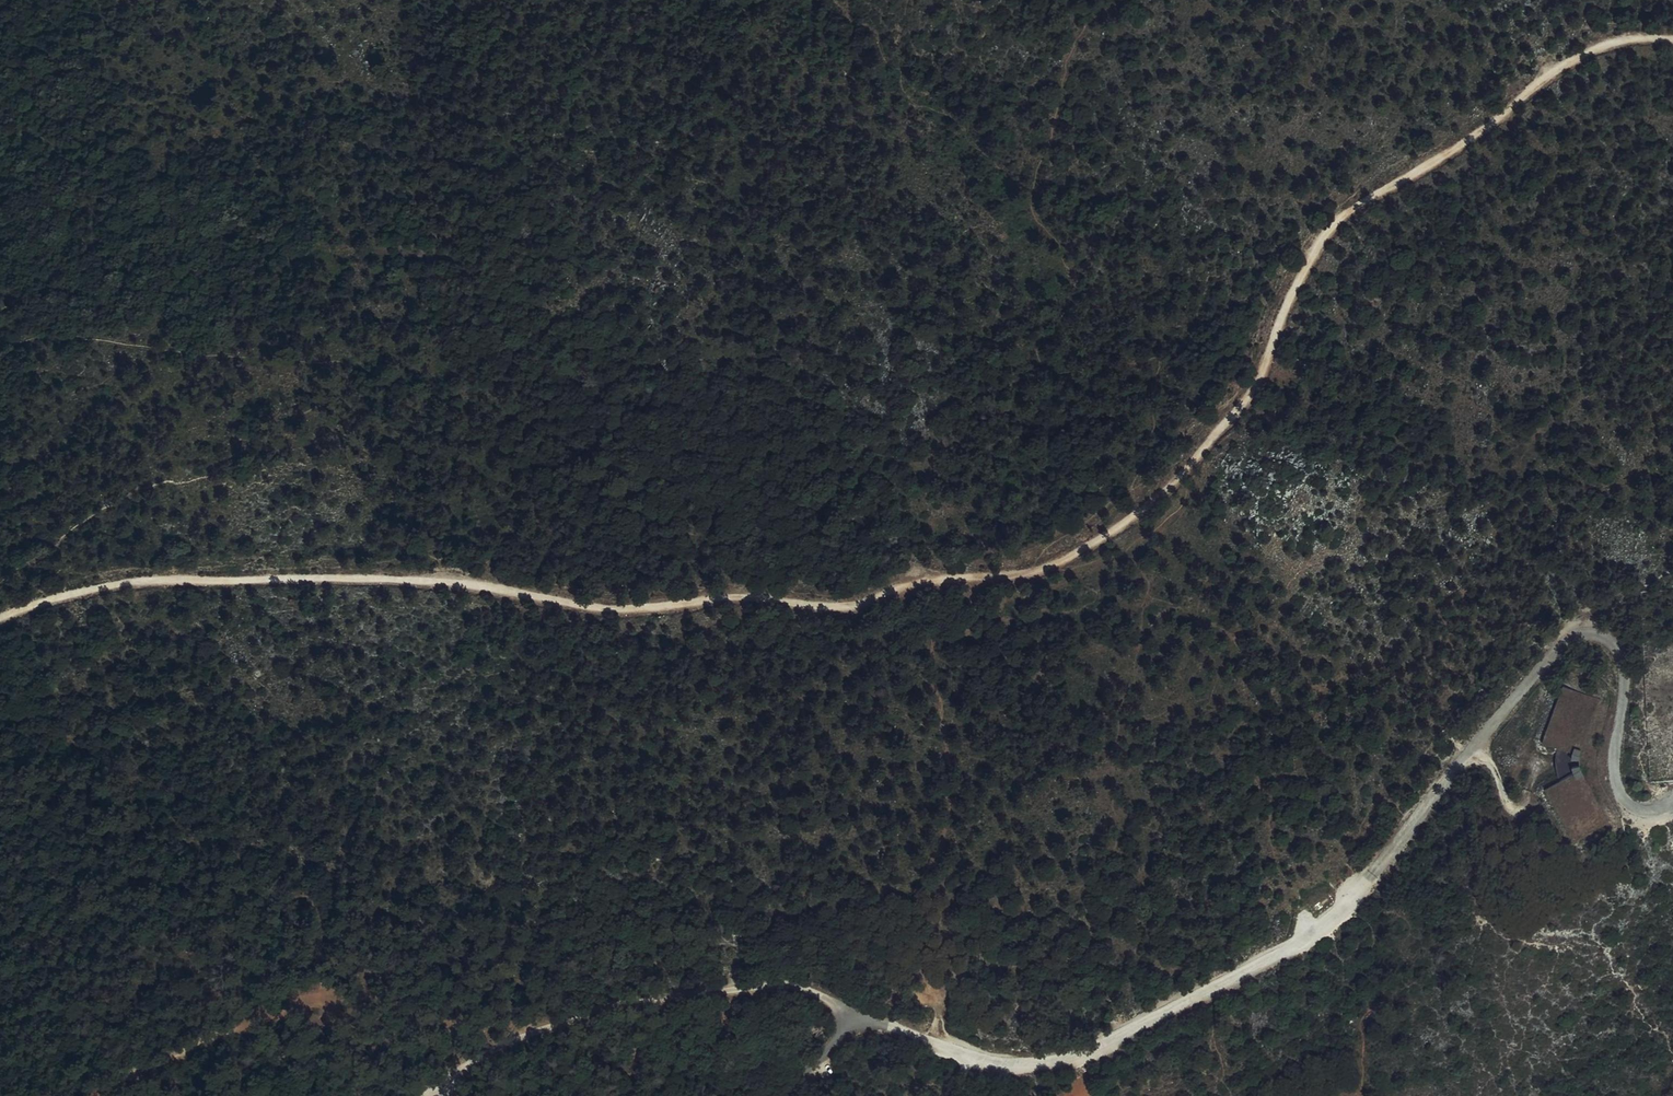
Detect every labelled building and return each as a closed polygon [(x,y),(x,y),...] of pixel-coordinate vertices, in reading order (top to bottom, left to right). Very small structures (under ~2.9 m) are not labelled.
[(1572,841),(1608,823),(1578,769),(1579,756),(1580,748),(1599,698),(1560,684),(1539,742),(1554,747),(1554,762),(1555,771),(1558,780),(1543,789),(1572,841)]
